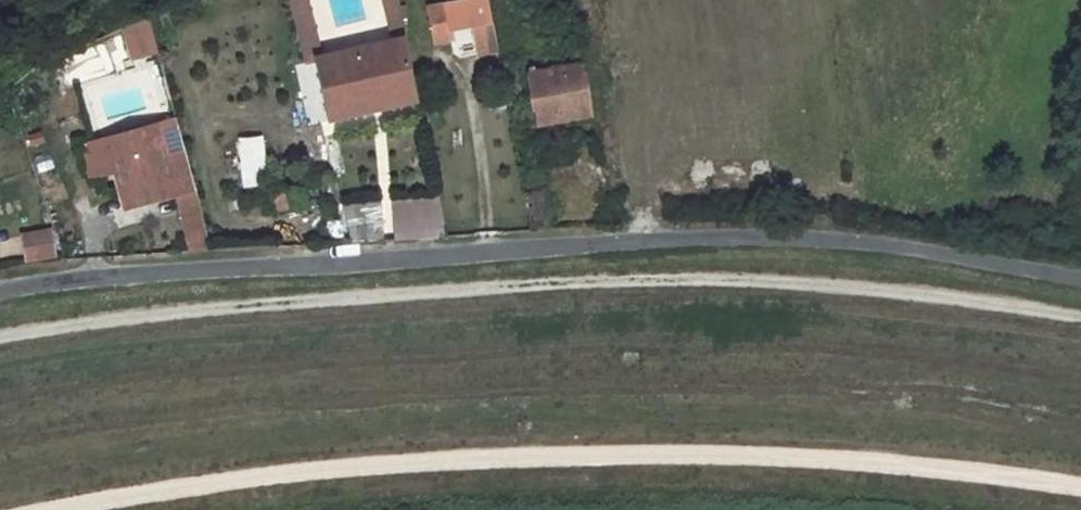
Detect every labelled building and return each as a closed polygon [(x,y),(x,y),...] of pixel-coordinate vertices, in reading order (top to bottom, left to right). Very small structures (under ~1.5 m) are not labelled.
[(301,54),(321,49),(307,0),(286,0),(301,54)] [(387,35),(405,31),(398,0),(380,0),(387,35)] [(434,27),(460,24),(464,46),(492,42),(485,0),(429,0),(434,27)] [(128,58),(156,54),(150,21),(123,25),(128,58)] [(393,98),(391,89),(408,86),(401,49),(338,62),(344,96),(370,92),(371,102),(393,98)] [(577,58),(511,68),(521,126),(587,115),(577,58)] [(148,120),(102,131),(117,194),(129,192),(132,204),(192,189),(181,143),(168,145),(166,135),(153,138),(148,120)] [(298,178),(262,185),(267,212),(303,206),(298,178)] [(339,204),(342,240),(384,237),(381,201),(339,204)] [(50,227),(19,233),(24,263),(56,257),(50,227)]
